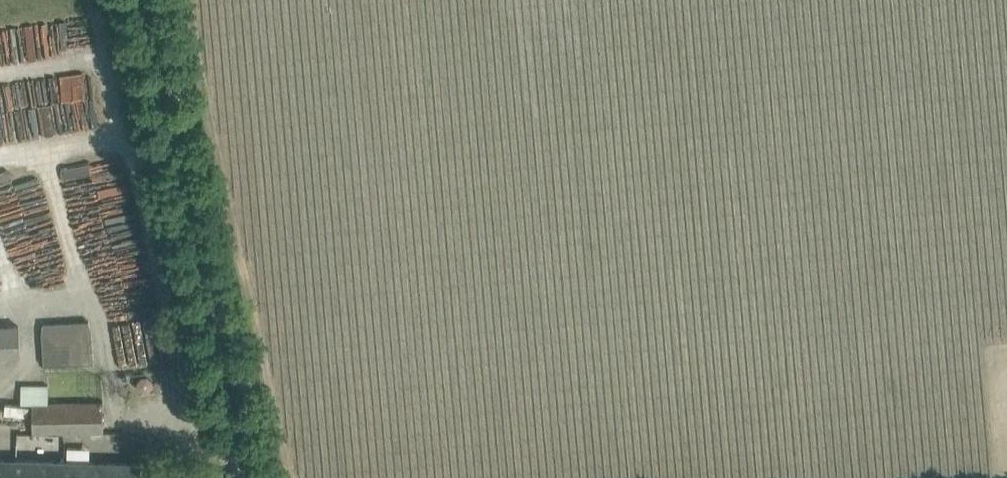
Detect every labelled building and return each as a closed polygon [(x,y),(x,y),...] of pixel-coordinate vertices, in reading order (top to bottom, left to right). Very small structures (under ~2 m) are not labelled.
[(88,99),(86,72),(59,74),(60,100),(88,99)] [(119,156),(61,167),(64,187),(98,180),(96,170),(121,166),(119,156)] [(41,323),(44,364),(93,361),(91,320),(41,323)] [(0,328),(0,358),(21,357),(19,327),(0,328)] [(153,386),(152,380),(147,376),(141,377),(137,382),(137,389),(143,392),(149,392),(153,386)] [(83,394),(96,395),(97,379),(84,379),(83,394)] [(103,401),(49,402),(49,384),(21,384),(21,401),(33,402),(33,406),(32,415),(33,434),(104,432),(103,401)] [(90,462),(90,447),(67,447),(67,461),(2,459),(1,477),(141,477),(141,463),(90,462)]
